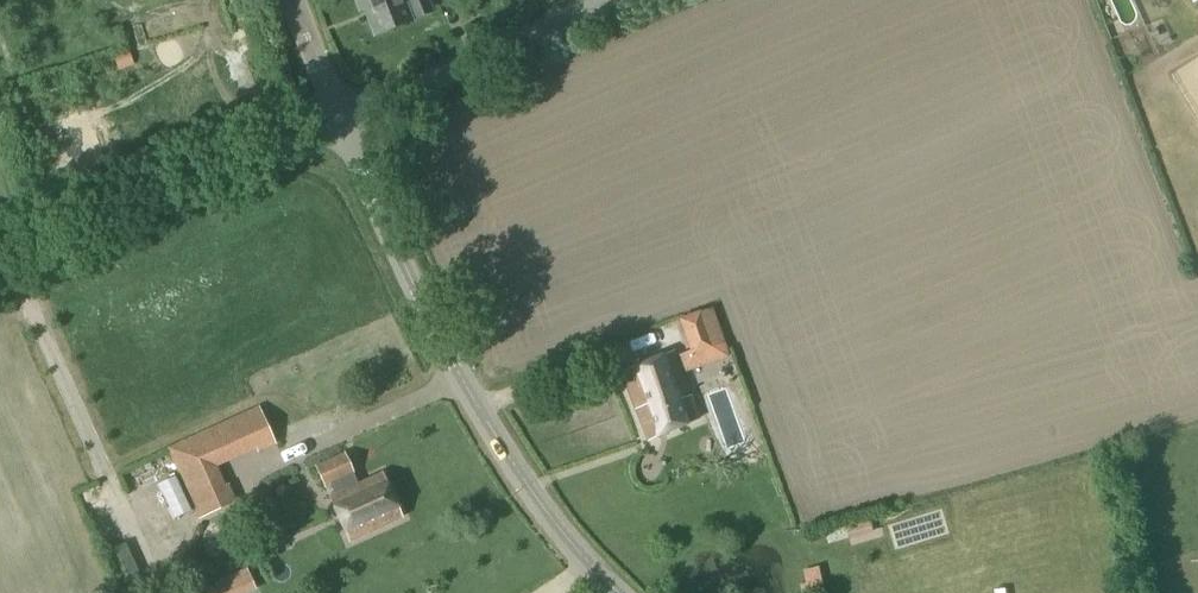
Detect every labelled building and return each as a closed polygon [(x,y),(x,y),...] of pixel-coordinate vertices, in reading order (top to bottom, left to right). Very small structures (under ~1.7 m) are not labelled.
[(372,40),(409,26),(408,23),(411,22),(412,23),(430,17),(424,0),(406,0),(404,1),(406,7),(403,8),(400,0),(357,0),(372,40)] [(132,65),(129,57),(127,51),(113,57),(115,62),(118,70),(132,65)] [(679,322),(690,354),(723,343),(711,310),(679,322)] [(620,371),(647,441),(698,421),(674,353),(620,371)] [(256,410),(170,450),(201,517),(235,501),(227,486),(225,487),(216,467),(255,449),(256,451),(272,444),(256,410)] [(330,500),(349,543),(401,519),(381,476),(354,489),(349,478),(353,476),(344,457),(316,470),(325,489),(330,486),(335,497),(330,500)] [(844,528),(848,540),(871,533),(867,521),(844,528)] [(262,588),(254,568),(222,581),(227,592),(250,592),(262,588)]
